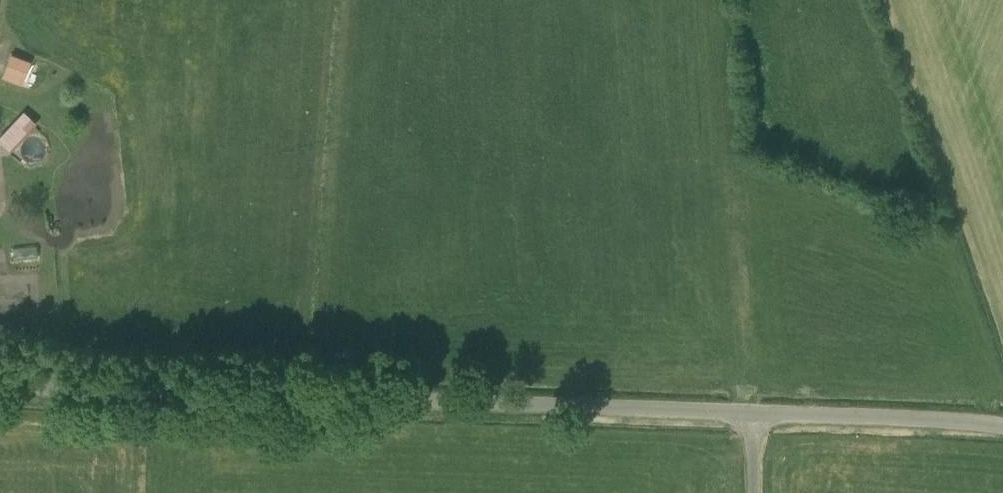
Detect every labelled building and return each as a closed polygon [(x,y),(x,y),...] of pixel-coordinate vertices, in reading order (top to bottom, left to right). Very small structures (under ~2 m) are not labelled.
[(0,76),(21,84),(31,61),(10,52),(0,76)] [(0,134),(0,142),(11,151),(36,123),(22,110),(0,134)]
